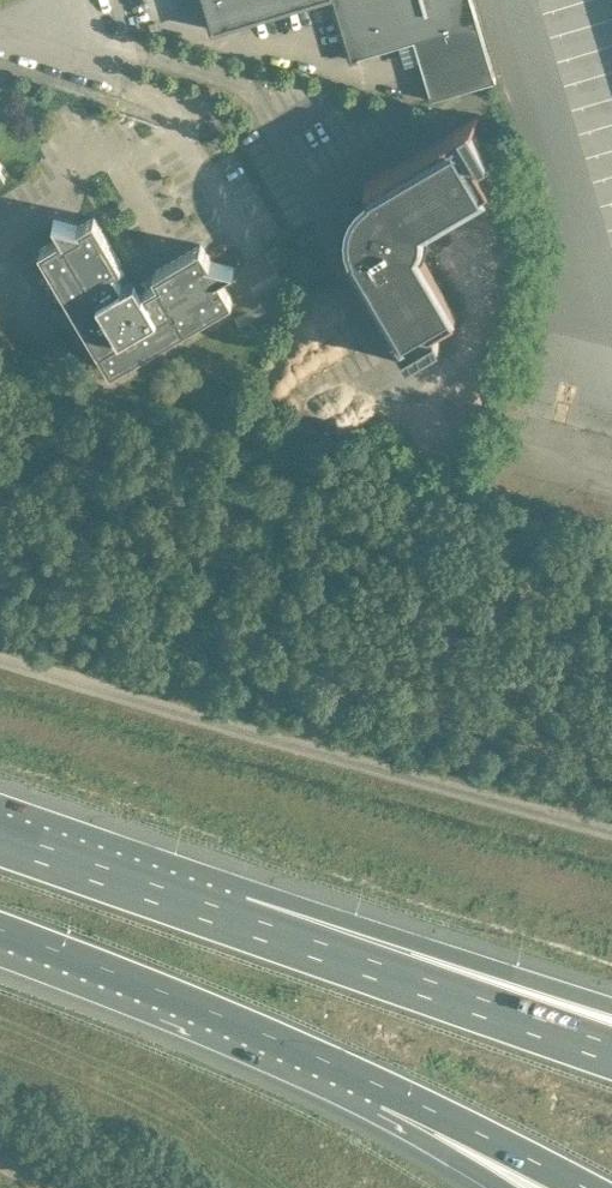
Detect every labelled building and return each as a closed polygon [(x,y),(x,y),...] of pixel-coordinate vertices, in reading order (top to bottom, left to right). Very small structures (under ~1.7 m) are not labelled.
[(212,19),(211,20),(214,29),(309,0),(206,0),(212,19)] [(425,76),(432,100),(497,80),(473,0),(335,0),(353,59),(415,41),(425,76)] [(359,245),(348,252),(414,365),(417,364),(411,354),(441,336),(434,325),(457,312),(421,251),(426,244),(429,235),(430,226),(429,217),(490,181),(477,159),(488,153),(471,123),(481,117),(479,114),(366,181),(373,193),(365,199),(360,207),(354,204),(356,201),(355,201),(354,202),(352,206),(350,211),(349,215),(348,220),(348,225),(348,229),(349,229),(349,226),(355,226),(356,236),(359,245)] [(235,266),(225,263),(211,260),(202,243),(140,279),(137,274),(131,277),(95,216),(78,225),(54,219),(63,234),(40,248),(99,347),(112,369),(134,356),(233,298),(220,275),(235,266)] [(308,242),(305,236),(295,241),(299,248),(308,242)] [(267,251),(276,267),(287,260),(278,245),(267,251)]
